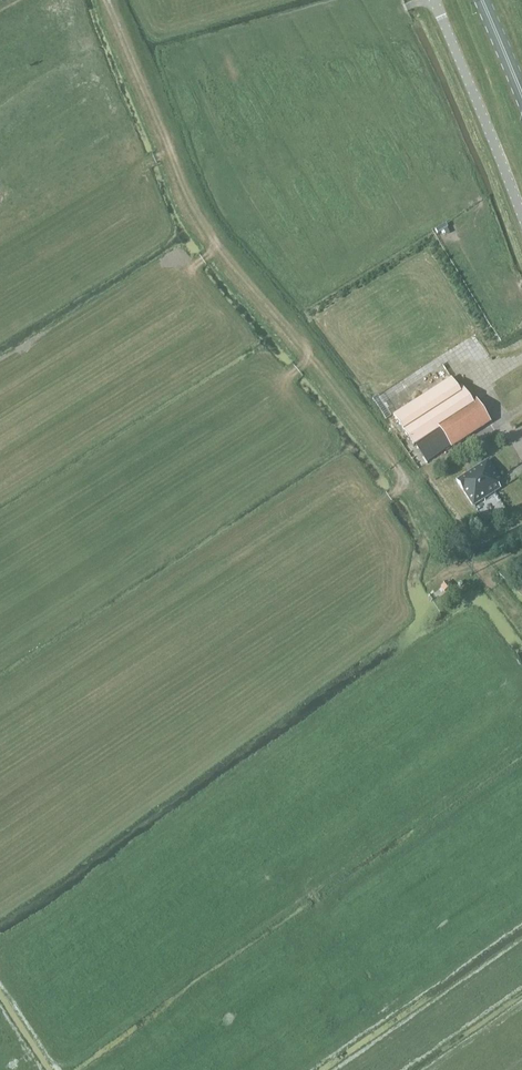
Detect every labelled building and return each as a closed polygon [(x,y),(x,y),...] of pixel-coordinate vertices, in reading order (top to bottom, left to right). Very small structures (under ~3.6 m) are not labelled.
[(445,224),(435,230),(437,234),(443,230),(446,228),(447,227),(445,224)] [(415,445),(427,463),(438,455),(489,422),(475,401),(472,404),(461,387),(457,389),(450,379),(394,415),(414,446),(415,445)] [(378,396),(371,400),(385,421),(391,417),(378,396)] [(462,492),(472,507),(495,492),(499,489),(495,482),(498,479),(487,461),(455,481),(462,492)] [(442,590),(444,592),(449,587),(449,586),(448,585),(446,583),(440,588),(441,588),(442,590)]
